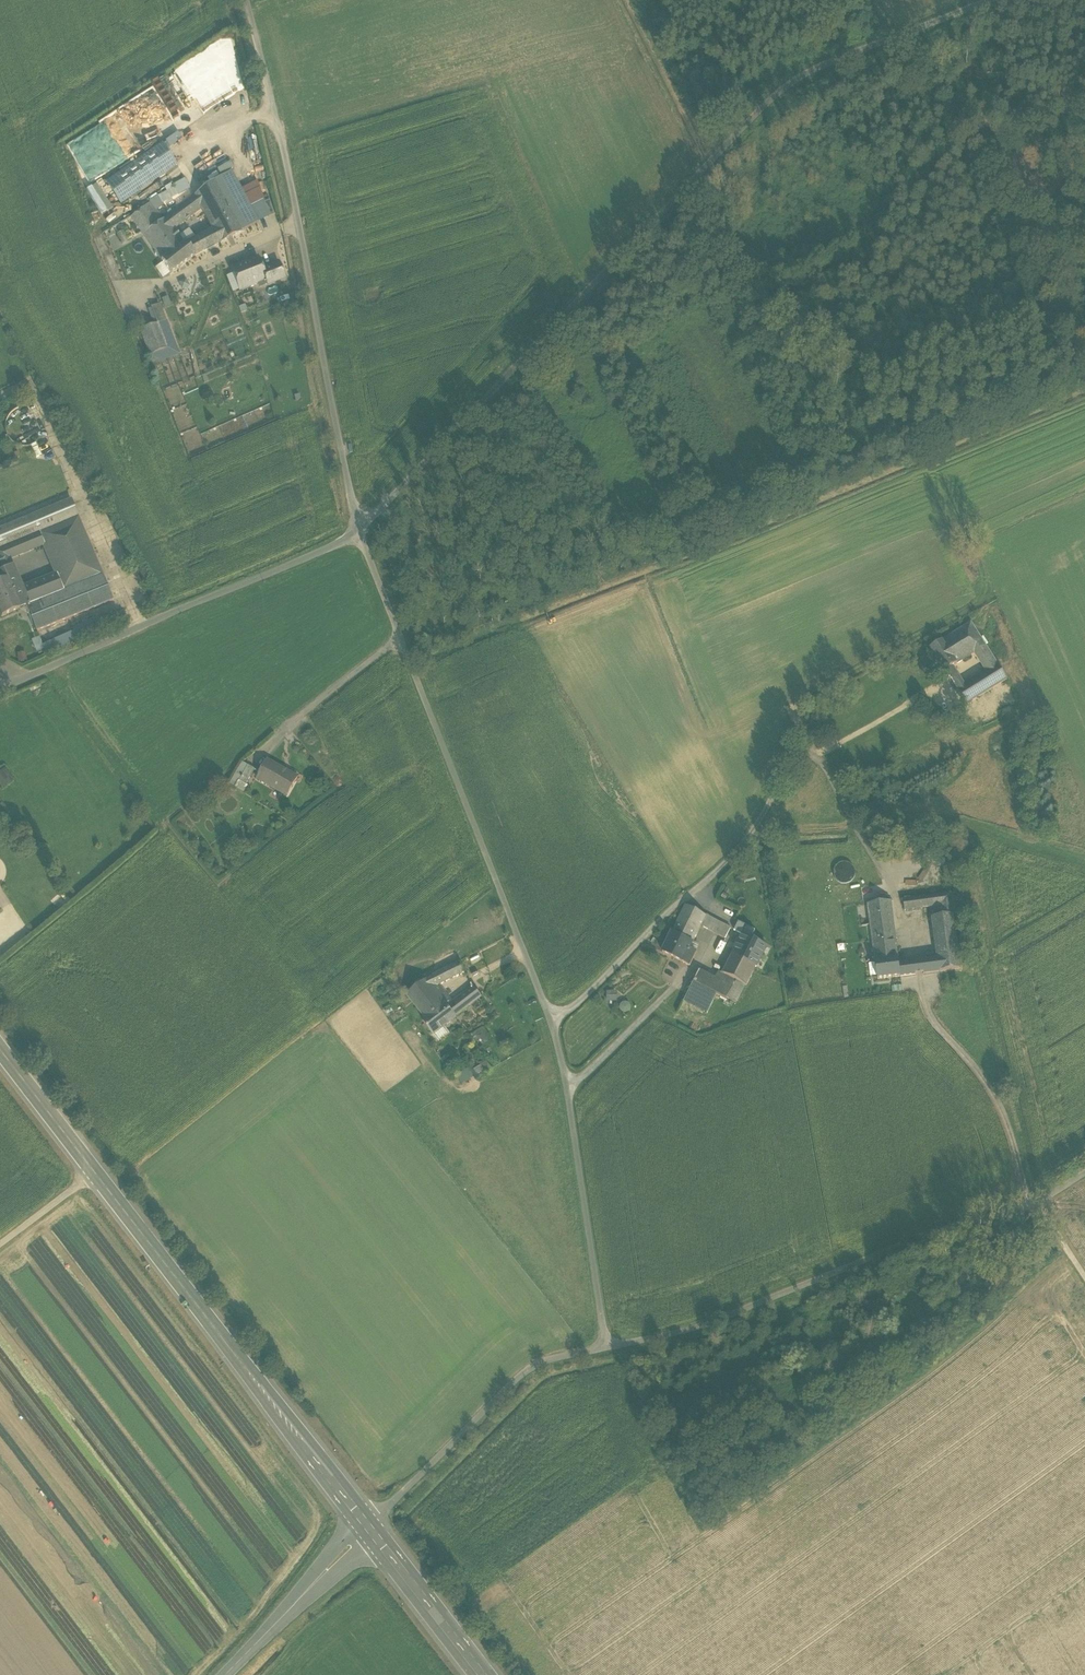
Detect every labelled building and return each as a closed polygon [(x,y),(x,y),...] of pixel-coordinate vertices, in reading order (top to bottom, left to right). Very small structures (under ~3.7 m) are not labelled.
[(193,59),(174,70),(180,81),(199,71),(193,59)] [(145,117),(128,128),(141,146),(157,135),(145,117)] [(194,152),(198,160),(224,145),(220,138),(194,152)] [(115,143),(86,164),(98,181),(127,160),(115,143)] [(162,144),(106,182),(121,203),(176,165),(162,144)] [(258,222),(231,171),(215,179),(243,231),(258,222)] [(243,231),(215,179),(194,195),(201,209),(213,230),(220,243),(243,231)] [(201,209),(194,195),(188,200),(195,213),(201,209)] [(195,213),(188,200),(177,208),(185,221),(195,213)] [(269,200),(263,202),(269,217),(275,214),(269,200)] [(177,208),(162,219),(150,203),(131,217),(153,249),(165,240),(167,243),(178,234),(174,229),(185,221),(177,208)] [(213,230),(198,237),(206,250),(220,243),(213,230)] [(178,234),(167,243),(165,240),(153,249),(170,274),(195,256),(187,245),(185,242),(184,243),(178,234)] [(198,237),(188,242),(189,244),(187,245),(195,256),(206,250),(198,237)] [(258,258),(231,268),(234,274),(240,290),(259,282),(257,279),(264,276),(268,284),(285,278),(279,263),(263,269),(258,258)] [(233,292),(240,290),(234,274),(227,277),(233,292)] [(157,323),(166,319),(160,302),(150,306),(157,323)] [(140,329),(145,327),(140,315),(135,317),(140,329)] [(145,327),(140,329),(152,363),(178,353),(166,319),(157,323),(145,327)] [(44,435),(45,427),(43,419),(39,413),(33,409),(25,407),(17,409),(11,413),(6,420),(5,427),(7,435),(11,442),(18,446),(25,447),(33,446),(39,441),(44,435)] [(0,469),(0,491),(57,468),(50,449),(0,469)] [(0,498),(0,520),(67,493),(60,474),(0,498)] [(0,529),(0,549),(38,533),(78,517),(71,500),(0,529)] [(78,517),(38,533),(43,545),(52,566),(55,574),(63,591),(102,575),(78,517)] [(0,549),(0,558),(9,559),(43,545),(38,533),(0,549)] [(0,558),(0,563),(3,571),(12,567),(9,559),(0,558)] [(0,583),(0,610),(2,615),(20,608),(27,606),(28,606),(21,588),(12,567),(3,571),(7,580),(0,583)] [(55,574),(21,588),(28,606),(27,606),(37,630),(52,624),(41,599),(63,591),(55,574)] [(63,591),(41,599),(52,624),(52,626),(113,601),(102,575),(63,591)] [(52,626),(37,632),(46,653),(129,620),(120,598),(113,601),(52,626)] [(971,623),(943,641),(957,663),(962,660),(964,662),(966,661),(964,659),(974,653),(978,650),(983,651),(987,648),(971,623)] [(943,641),(942,640),(930,648),(945,671),(946,670),(953,666),(957,663),(943,641)] [(987,648),(983,651),(978,650),(974,653),(985,671),(997,663),(987,648)] [(964,684),(957,689),(967,704),(1007,678),(997,663),(985,671),(964,684)] [(946,670),(949,676),(956,671),(953,666),(946,670)] [(954,683),(960,679),(956,671),(949,676),(954,683)] [(960,679),(954,683),(957,689),(964,684),(960,679)] [(788,738),(779,756),(780,756),(778,759),(780,760),(782,757),(783,758),(793,740),(798,743),(800,739),(786,732),(784,736),(788,738)] [(297,778),(267,760),(256,778),(287,796),(297,778)] [(241,762),(228,785),(234,788),(238,781),(247,766),(241,762)] [(247,766),(238,781),(246,786),(255,770),(247,766)] [(1,787),(13,778),(5,767),(0,770),(0,786),(1,787)] [(944,842),(933,843),(936,867),(947,865),(944,842)] [(936,867),(938,886),(950,885),(947,865),(936,867)] [(872,871),(859,874),(861,882),(874,879),(872,871)] [(950,892),(903,899),(904,910),(933,906),(934,916),(953,914),(950,892)] [(891,900),(868,903),(874,950),(897,947),(891,900)] [(686,905),(672,932),(693,942),(701,926),(701,925),(706,915),(686,905)] [(934,916),(932,916),(937,958),(939,971),(960,968),(953,914),(934,916)] [(730,928),(706,915),(701,925),(701,926),(725,938),(730,928)] [(693,942),(672,932),(662,952),(683,963),(689,949),(693,942)] [(766,946),(743,934),(732,955),(756,967),(766,946)] [(897,947),(874,950),(878,979),(900,976),(899,963),(897,947)] [(689,949),(683,963),(689,966),(696,952),(689,949)] [(756,967),(732,955),(723,973),(725,975),(736,980),(745,985),(746,985),(756,967)] [(937,958),(930,959),(931,972),(939,971),(937,958)] [(930,959),(922,960),(924,973),(931,972),(930,959)] [(460,961),(432,975),(439,985),(465,972),(460,961)] [(913,961),(899,963),(900,976),(915,974),(913,961)] [(715,978),(699,970),(693,982),(709,990),(715,978)] [(736,980),(725,975),(723,977),(717,974),(715,978),(733,987),(736,980)] [(432,975),(406,994),(417,1007),(441,988),(439,985),(432,975)] [(733,987),(715,978),(709,990),(717,994),(727,999),(727,998),(733,987)] [(733,987),(727,998),(736,1003),(745,985),(736,980),(733,987)] [(709,990),(693,982),(690,989),(714,1001),(717,994),(709,990)] [(474,987),(454,1003),(457,1006),(461,1012),(481,996),(474,987)] [(441,988),(417,1007),(425,1018),(450,999),(441,988)] [(714,1001),(690,989),(677,1014),(701,1026),(714,1001)] [(425,1018),(423,1020),(432,1033),(461,1012),(457,1006),(450,1011),(445,1004),(451,1000),(450,999),(425,1018)]
